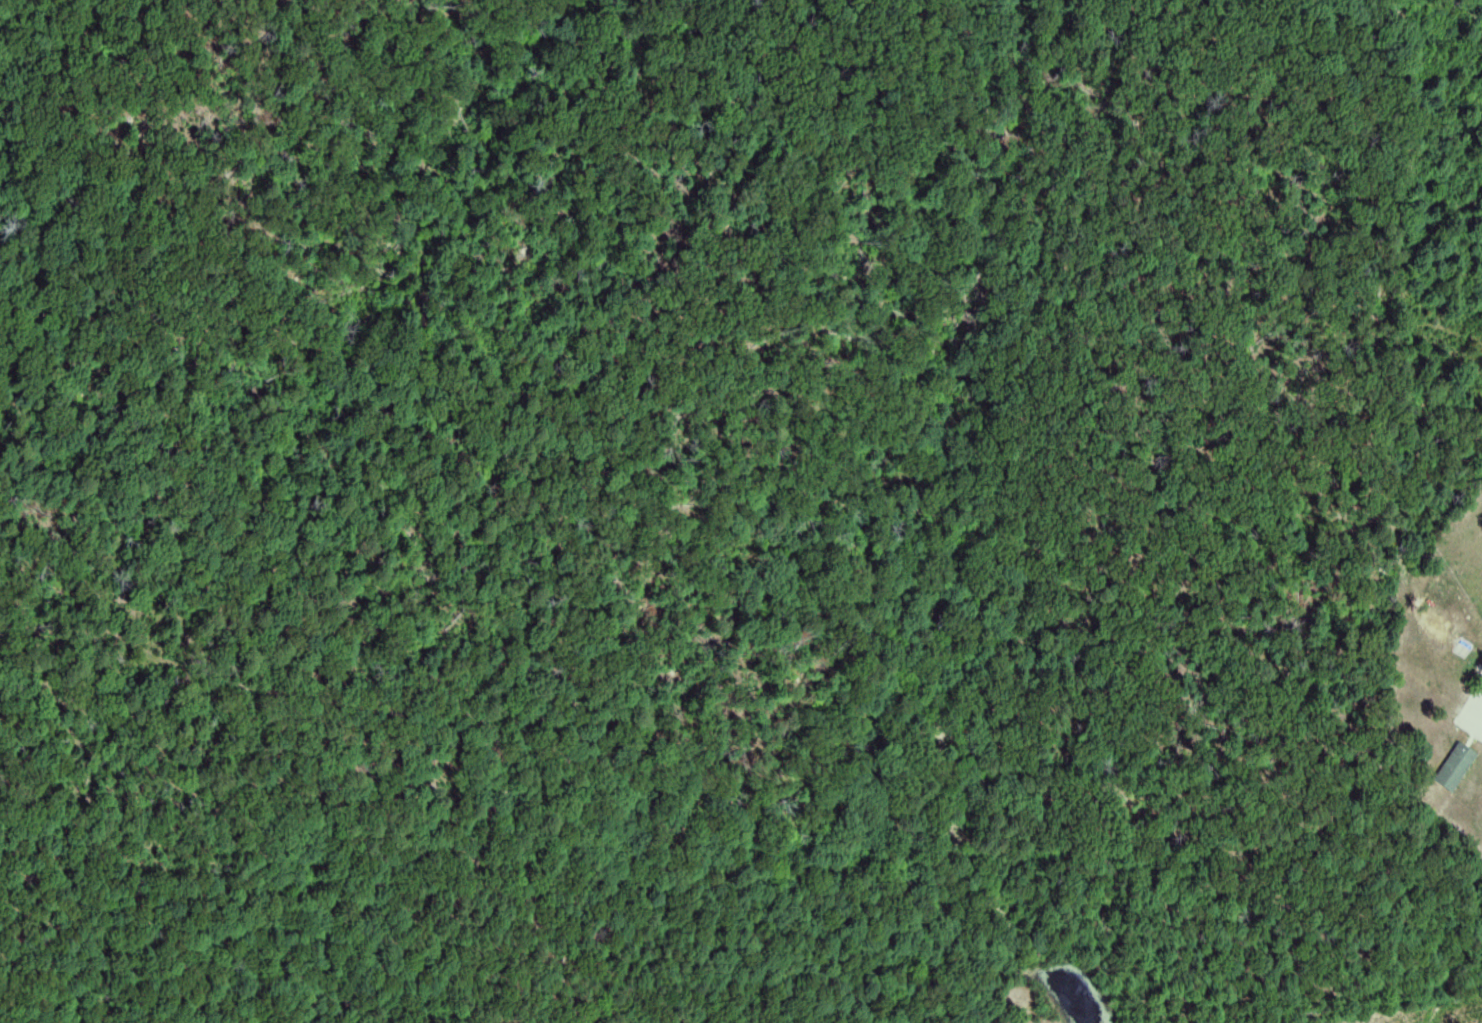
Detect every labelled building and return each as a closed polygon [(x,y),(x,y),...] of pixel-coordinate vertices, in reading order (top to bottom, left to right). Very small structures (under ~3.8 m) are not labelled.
[(1463,741),(1437,778),(1456,792),(1481,755),(1481,754),(1463,741)]
